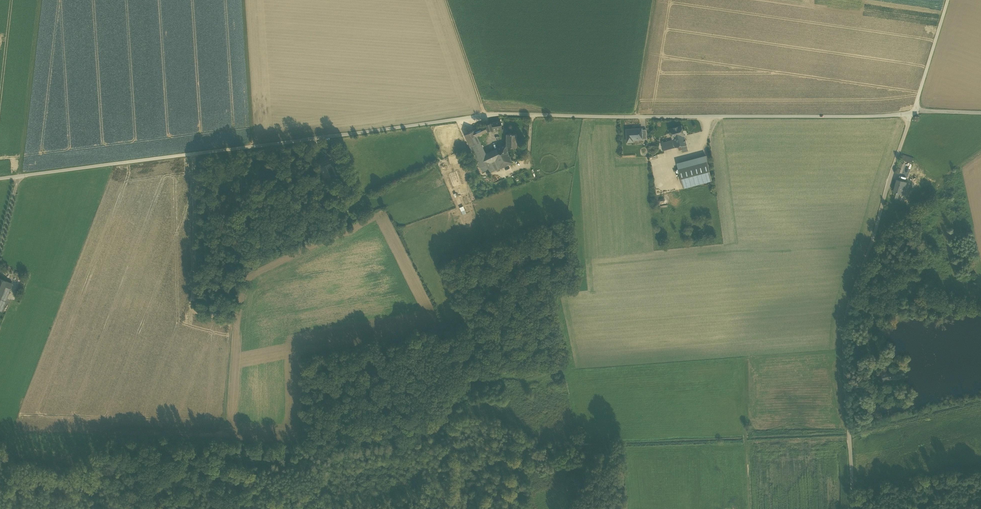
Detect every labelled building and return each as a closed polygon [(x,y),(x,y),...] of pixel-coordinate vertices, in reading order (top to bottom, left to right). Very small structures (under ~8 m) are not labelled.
[(486,124),(488,131),(491,130),(499,128),(501,128),(500,122),(489,123),(486,124)] [(488,168),(490,173),(512,163),(508,154),(506,147),(506,144),(502,146),(501,144),(498,145),(499,147),(485,154),(477,136),(488,131),(486,124),(464,135),(479,167),(487,164),(488,168)] [(669,128),(672,139),(684,136),(681,125),(669,128)] [(627,130),(627,142),(633,141),(633,139),(642,138),(641,130),(641,129),(627,130)] [(506,147),(516,147),(516,134),(506,134),(506,144),(506,147)] [(673,140),(670,141),(661,143),(663,150),(672,148),(686,144),(684,136),(672,139),(673,140)] [(320,159),(322,164),(323,164),(330,161),(331,162),(332,165),(336,163),(332,151),(327,153),(328,156),(320,159)] [(676,163),(678,169),(707,161),(706,155),(676,163)] [(678,169),(683,188),(693,185),(712,180),(707,161),(678,169)] [(324,165),(323,164),(322,164),(318,166),(322,174),(322,176),(324,180),(329,178),(324,165)] [(896,179),(893,191),(904,195),(907,182),(896,179)] [(343,185),(346,193),(351,191),(348,183),(343,185)] [(8,281),(0,278),(0,302),(8,281)] [(8,281),(0,302),(0,311),(2,312),(13,283),(8,281)] [(881,374),(882,374),(894,371),(900,370),(902,376),(895,377),(883,380),(882,380),(883,383),(887,382),(887,380),(905,376),(903,368),(886,372),(885,370),(880,371),(881,374)] [(882,374),(883,380),(895,377),(902,376),(900,370),(894,371),(882,374)]
